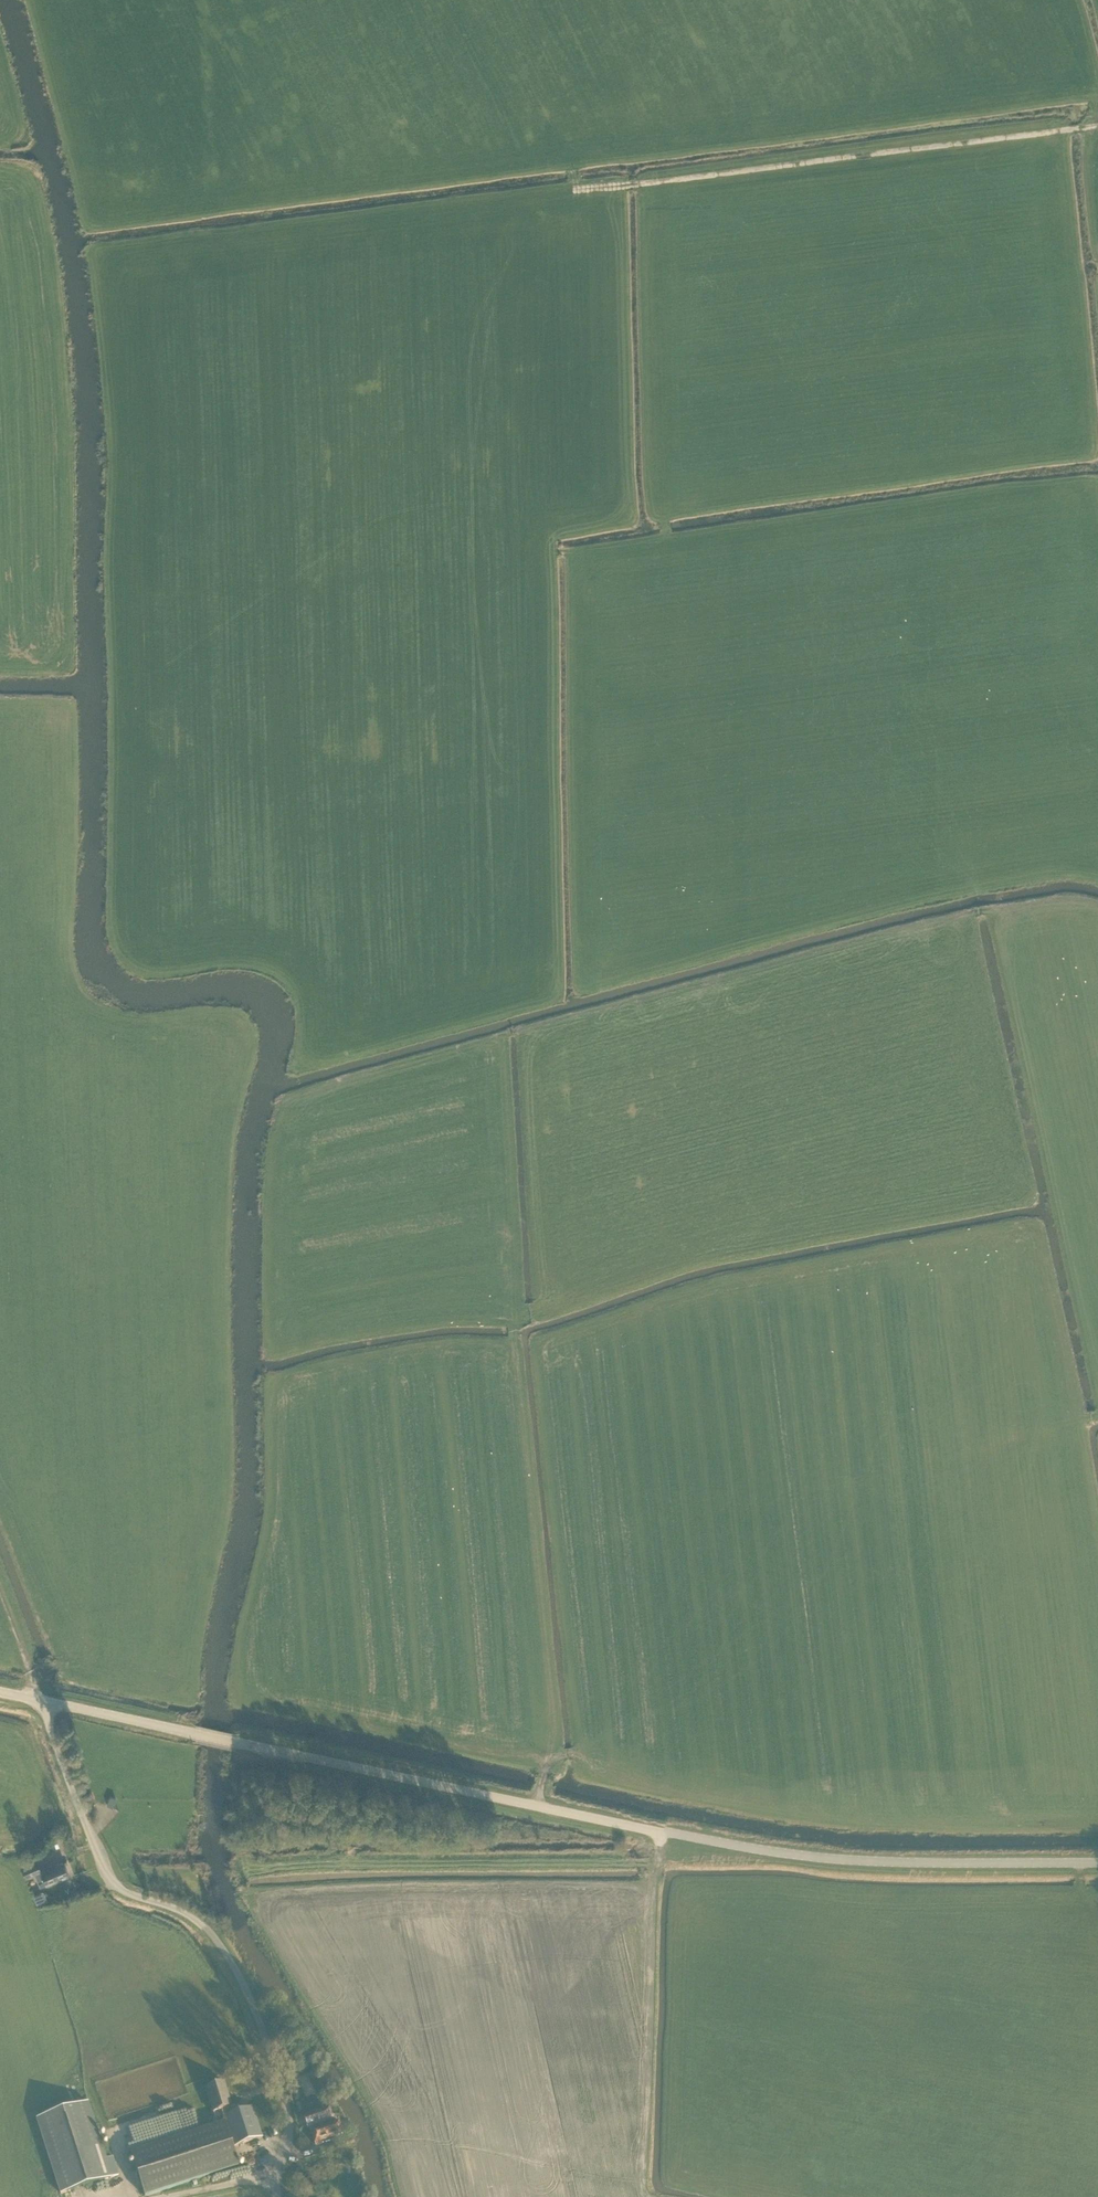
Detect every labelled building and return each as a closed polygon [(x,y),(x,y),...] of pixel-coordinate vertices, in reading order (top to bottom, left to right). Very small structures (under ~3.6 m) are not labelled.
[(111,1790),(99,1801),(107,1810),(119,1798),(111,1790)] [(57,1877),(69,1872),(64,1861),(54,1865),(53,1862),(40,1868),(37,1859),(21,1865),(26,1877),(35,1873),(40,1885),(46,1883),(47,1884),(58,1879),(57,1877)] [(85,1871),(76,1874),(78,1883),(88,1880),(85,1871)] [(225,2123),(130,2154),(144,2196),(146,2196),(239,2167),(233,2148),(263,2139),(253,2108),(240,2113),(237,2105),(232,2107),(224,2084),(205,2090),(213,2113),(221,2110),(225,2123)] [(88,2103),(36,2119),(60,2195),(112,2178),(88,2103)] [(308,2130),(310,2129),(334,2121),(330,2108),(323,2110),(303,2117),(308,2130)] [(335,2137),(343,2134),(339,2122),(335,2124),(334,2121),(310,2129),(315,2147),(336,2140),(335,2137)]
